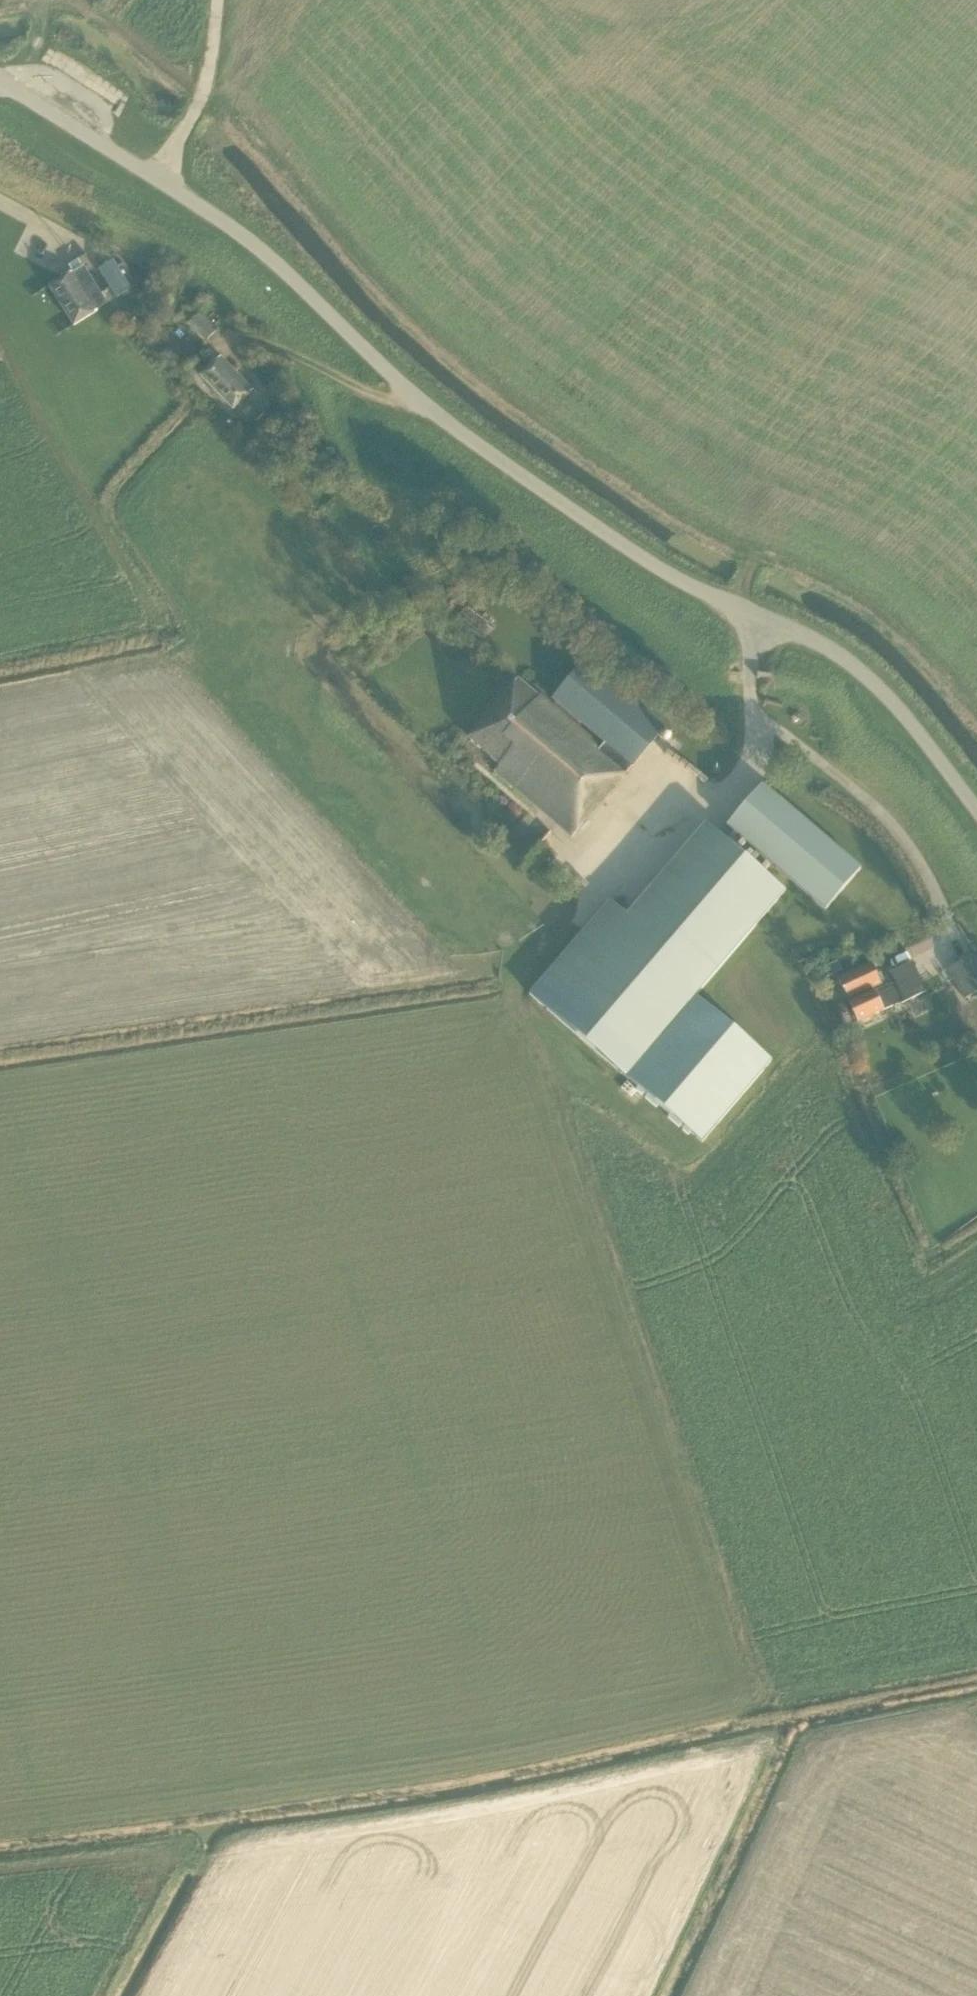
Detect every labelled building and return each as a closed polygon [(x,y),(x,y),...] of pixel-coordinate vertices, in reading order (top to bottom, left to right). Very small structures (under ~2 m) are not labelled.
[(72,272),(49,286),(74,326),(97,311),(96,310),(105,304),(78,260),(69,266),(72,272)] [(112,261),(98,270),(116,297),(129,288),(112,261)] [(183,321),(205,344),(219,330),(197,308),(183,321)] [(201,377),(232,410),(253,391),(222,357),(201,377)] [(456,621),(482,642),(494,628),(468,607),(456,621)] [(494,771),(559,826),(572,837),(666,731),(584,662),(553,700),(605,744),(602,747),(540,694),(538,696),(518,679),(468,739),(499,765),(494,771)] [(684,749),(679,754),(696,770),(691,775),(706,790),(716,779),(684,749)] [(860,868),(763,786),(729,826),(826,908),(860,868)] [(610,904),(531,998),(702,1143),(771,1063),(695,1000),(785,892),(705,826),(628,918),(610,904)] [(964,1000),(976,993),(976,956),(976,955),(948,969),(964,1000)] [(837,962),(819,971),(823,980),(841,972),(837,962)] [(881,986),(872,990),(873,991),(849,1003),(858,1023),(884,1011),(926,992),(912,963),(890,974),(894,983),(882,988),(881,986)] [(872,988),(872,990),(881,986),(880,985),(881,984),(872,964),(839,979),(849,999),(872,988)]
